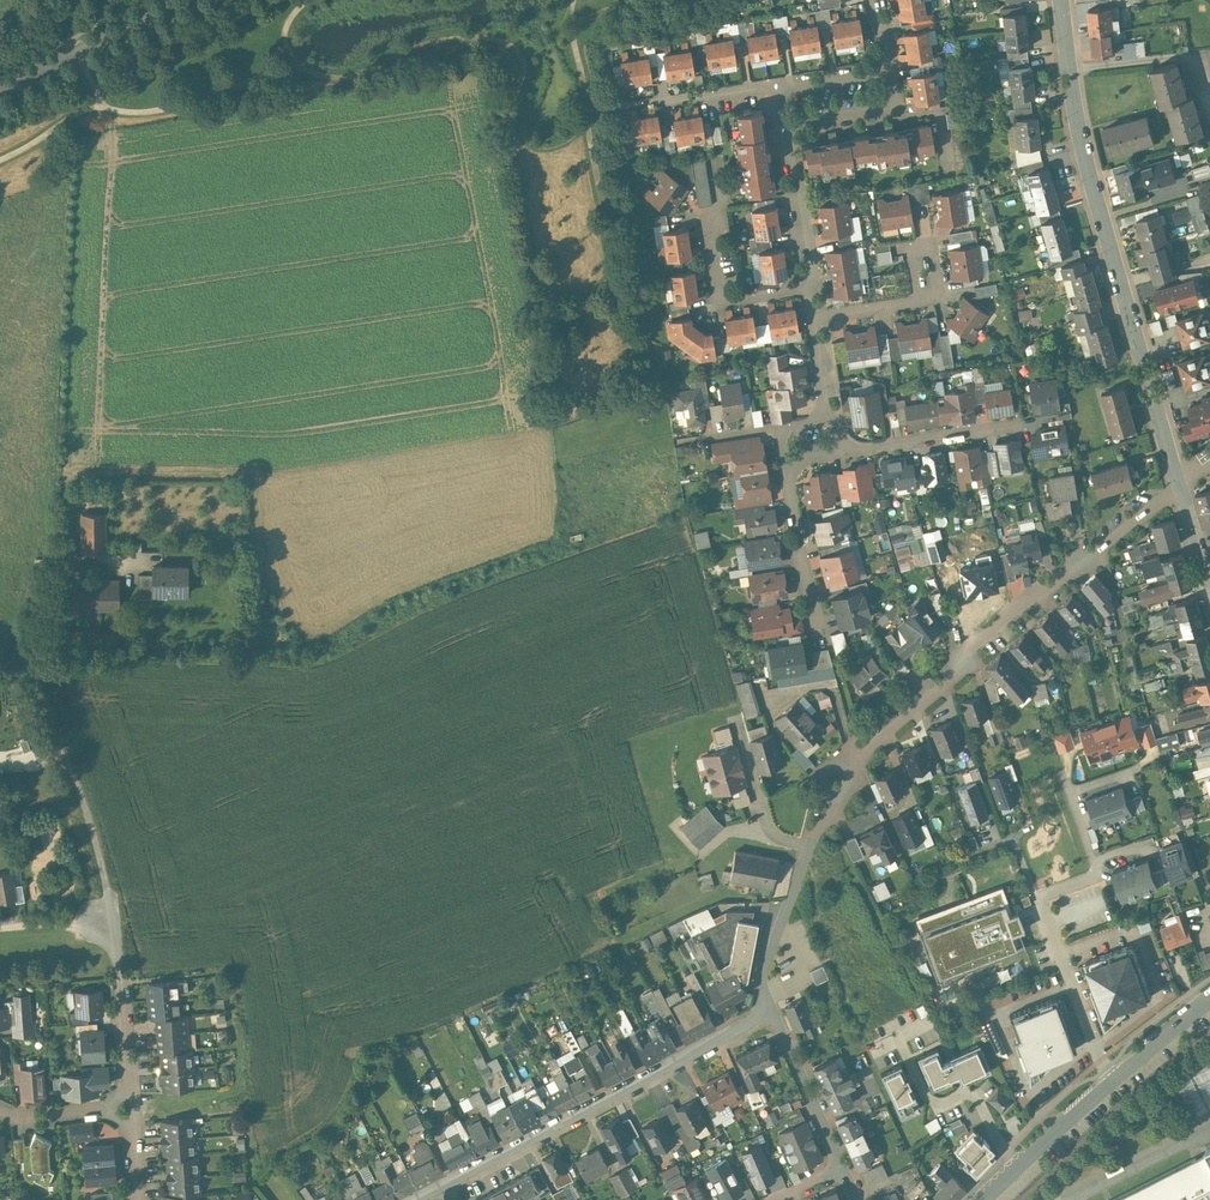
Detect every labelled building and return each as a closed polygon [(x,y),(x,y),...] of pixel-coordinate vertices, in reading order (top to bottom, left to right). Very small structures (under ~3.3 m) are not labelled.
[(826,1),(826,0),(821,0),(819,0),(821,9),(841,6),(840,0),(829,0),(826,1)] [(923,1),(899,5),(900,11),(892,12),(893,18),(901,16),(902,19),(925,15),(923,1)] [(1110,7),(1088,10),(1091,33),(1113,30),(1120,29),(1119,19),(1112,20),(1110,7)] [(855,10),(850,11),(851,19),(845,20),(849,43),(863,41),(859,17),(857,18),(855,10)] [(839,21),(838,13),(832,14),(833,22),(831,22),(835,46),(849,43),(845,20),(839,21)] [(1023,13),(1005,15),(1006,24),(1004,24),(1005,32),(1025,30),(1023,13)] [(813,17),(807,18),(809,26),(803,27),(806,50),(821,48),(817,24),(815,25),(813,17)] [(803,27),(797,28),(796,20),(790,21),(791,28),(789,29),(793,53),(806,50),(803,27)] [(771,24),(765,25),(766,32),(760,33),(764,57),(778,55),(775,31),(772,31),(771,24)] [(755,34),(753,27),(747,27),(749,35),(746,36),(750,59),(764,57),(760,33),(755,34)] [(927,29),(904,33),(904,35),(896,37),(897,42),(905,41),(906,47),(930,43),(927,29)] [(730,38),(729,30),(723,31),(724,39),(718,40),(722,64),(736,62),(732,38),(730,38)] [(1025,30),(1005,32),(1005,40),(1007,39),(1008,49),(1027,47),(1025,30)] [(1113,30),(1091,33),(1094,54),(1115,52),(1113,41),(1115,41),(1113,30)] [(718,40),(712,41),(711,33),(705,34),(706,42),(704,42),(708,66),(722,64),(718,40)] [(688,50),(687,42),(681,43),(682,51),(676,52),(680,75),(694,73),(691,49),(688,50)] [(1135,42),(1124,43),(1124,51),(1121,51),(1122,58),(1137,57),(1135,42)] [(930,43),(906,47),(907,53),(899,54),(900,60),(908,59),(908,61),(932,57),(930,43)] [(676,52),(671,53),(669,45),(664,46),(665,54),(662,54),(666,78),(680,75),(676,52)] [(646,57),(645,49),(639,50),(640,58),(634,59),(638,82),(652,80),(648,56),(646,57)] [(628,59),(627,52),(621,53),(622,60),(620,61),(624,85),(638,82),(634,59),(628,59)] [(1027,56),(1008,58),(1009,68),(1009,69),(1028,66),(1027,56)] [(1187,97),(1176,62),(1152,69),(1162,104),(1167,103),(1177,138),(1203,131),(1192,95),(1187,97)] [(1028,66),(1009,69),(1010,83),(1031,81),(1029,66),(1028,66)] [(934,72),(910,75),(911,78),(903,79),(904,85),(912,84),(913,89),(936,86),(934,72)] [(1031,81),(1010,83),(1012,98),(1032,96),(1031,81)] [(936,86),(913,89),(914,95),(906,96),(907,102),(914,101),(915,103),(939,100),(936,86)] [(962,105),(948,106),(949,113),(962,112),(962,105)] [(1030,106),(1017,108),(1019,118),(1032,117),(1030,106)] [(654,107),(648,107),(649,115),(643,116),(647,140),(661,138),(657,114),(655,114),(654,107)] [(697,107),(692,108),(693,116),(687,117),(691,140),(705,138),(702,122),(701,114),(699,115),(697,107)] [(751,111),(751,108),(743,109),(743,112),(737,113),(741,138),(735,139),(738,153),(741,152),(741,157),(738,158),(741,171),(767,166),(765,155),(771,154),(771,156),(776,155),(773,141),(769,142),(770,146),(764,147),(759,117),(763,116),(761,109),(751,111)] [(1017,108),(1009,110),(1010,120),(1015,119),(1019,118),(1017,108)] [(638,117),(636,109),(630,110),(632,118),(629,119),(633,142),(634,142),(647,140),(643,116),(638,117)] [(687,117),(681,118),(680,110),(674,111),(675,119),(673,119),(677,143),(691,140),(687,117)] [(1146,116),(1102,129),(1109,153),(1153,140),(1146,116)] [(1019,118),(1015,119),(1017,133),(1036,131),(1035,117),(1019,118)] [(709,121),(702,122),(705,138),(706,145),(713,144),(710,127),(709,121)] [(720,125),(710,127),(713,144),(723,142),(720,125)] [(867,135),(854,137),(855,140),(837,143),(836,139),(829,141),(829,144),(811,147),(811,144),(804,145),(805,155),(802,155),(804,163),(807,163),(808,169),(820,167),(821,173),(835,171),(834,168),(839,167),(840,170),(854,167),(853,162),(877,158),(878,164),(891,161),(891,159),(896,158),(896,161),(922,157),(922,153),(934,151),(933,146),(936,145),(935,137),(932,137),(930,125),(916,127),(917,130),(893,134),(893,130),(885,132),(885,135),(868,138),(867,135)] [(964,126),(950,127),(956,175),(970,174),(964,126)] [(1036,131),(1017,133),(1018,148),(1038,146),(1036,131)] [(647,140),(634,142),(635,149),(640,148),(641,149),(643,149),(643,147),(648,146),(647,140)] [(704,157),(691,159),(692,166),(705,164),(704,157)] [(1044,158),(1031,161),(1033,168),(1045,165),(1044,158)] [(1170,159),(1139,168),(1146,189),(1176,179),(1170,159)] [(1128,163),(1111,167),(1114,175),(1115,174),(1130,169),(1128,163)] [(705,164),(692,166),(693,173),(706,171),(705,164)] [(1193,167),(1194,175),(1206,173),(1204,165),(1193,167)] [(767,166),(741,171),(743,184),(746,183),(748,196),(775,191),(773,178),(769,178),(767,166)] [(1130,169),(1115,174),(1120,190),(1124,189),(1127,198),(1147,192),(1146,189),(1139,168),(1139,167),(1130,169)] [(1047,168),(1028,174),(1032,188),(1051,182),(1047,168)] [(706,171),(693,173),(694,179),(707,177),(706,171)] [(688,187),(666,172),(657,185),(677,200),(681,194),(682,195),(688,187)] [(707,177),(694,179),(695,186),(708,184),(707,177)] [(1051,182),(1032,188),(1036,202),(1055,197),(1051,182)] [(914,183),(907,184),(908,194),(910,206),(917,205),(914,183)] [(708,184),(695,186),(696,193),(709,191),(708,184)] [(677,200),(657,185),(647,198),(669,213),(674,206),(674,205),(677,200)] [(961,190),(933,195),(933,199),(938,202),(939,209),(963,206),(961,190)] [(709,191),(696,193),(697,200),(710,198),(709,191)] [(903,195),(900,199),(893,200),(897,225),(913,223),(910,206),(908,194),(903,195)] [(1208,228),(1198,195),(1186,198),(1196,231),(1208,228)] [(1055,197),(1036,202),(1039,212),(1057,206),(1055,197)] [(710,198),(697,200),(698,206),(712,204),(710,198)] [(893,200),(886,201),(882,198),(877,199),(882,228),(897,225),(893,200)] [(847,201),(817,206),(818,211),(823,214),(824,221),(849,217),(847,201)] [(775,206),(751,210),(754,224),(777,220),(776,214),(784,213),(783,207),(776,208),(775,206)] [(963,206),(939,209),(940,217),(937,221),(937,225),(966,221),(963,206)] [(1039,212),(1037,212),(1040,223),(1060,217),(1057,206),(1039,212)] [(1154,214),(1136,219),(1144,246),(1165,240),(1161,224),(1157,225),(1154,214)] [(665,216),(655,218),(656,225),(666,223),(665,216)] [(849,217),(824,221),(825,228),(822,232),(822,237),(837,235),(851,233),(852,232),(849,217)] [(1060,217),(1040,223),(1045,240),(1066,234),(1061,217),(1060,217)] [(777,220),(754,224),(756,238),(780,234),(779,232),(787,230),(786,225),(778,226),(777,220)] [(686,228),(662,231),(665,246),(688,242),(687,236),(695,235),(694,229),(686,230),(686,228)] [(971,230),(948,233),(950,241),(959,240),(973,238),(971,230)] [(851,233),(837,235),(838,242),(852,240),(851,233)] [(1066,234),(1045,240),(1050,257),(1070,251),(1070,250),(1066,234)] [(973,238),(959,240),(960,247),(977,244),(976,237),(973,238)] [(838,242),(839,249),(854,247),(854,248),(860,247),(859,239),(838,242)] [(1144,246),(1137,248),(1141,265),(1150,262),(1170,257),(1165,240),(1144,246)] [(688,242),(665,246),(667,260),(691,256),(690,253),(698,252),(697,246),(689,247),(688,242)] [(889,243),(875,245),(876,252),(890,250),(889,243)] [(960,247),(948,249),(949,254),(953,257),(954,264),(980,260),(977,244),(960,247)] [(839,249),(825,251),(825,256),(830,260),(831,266),(827,267),(856,262),(854,248),(854,247),(839,249)] [(782,248),(758,252),(761,266),(784,262),(783,257),(791,255),(790,249),(782,251),(782,248)] [(1070,251),(1050,257),(1053,268),(1060,265),(1081,259),(1078,248),(1070,250),(1070,251)] [(1170,257),(1150,262),(1156,281),(1175,276),(1170,257)] [(1081,259),(1060,265),(1068,293),(1073,292),(1069,275),(1085,271),(1081,259)] [(980,260),(954,264),(956,271),(952,275),(953,280),(963,279),(977,276),(982,276),(980,260)] [(784,262),(761,266),(763,280),(787,276),(786,274),(794,273),(793,267),(785,268),(784,262)] [(856,262),(827,267),(828,271),(832,275),(833,281),(859,277),(856,262)] [(1085,271),(1069,275),(1073,292),(1094,286),(1089,269),(1085,271)] [(693,270),(670,274),(672,288),(696,284),(695,278),(702,277),(702,271),(694,272),(693,270)] [(1201,272),(1180,274),(1182,282),(1193,279),(1194,281),(1197,280),(1203,278),(1201,272)] [(977,276),(963,279),(964,286),(978,283),(977,276)] [(859,277),(833,281),(835,288),(831,293),(832,298),(842,296),(861,293),(859,277)] [(1182,282),(1172,285),(1177,305),(1199,299),(1197,290),(1194,281),(1193,279),(1182,282)] [(696,284),(672,288),(674,302),(698,298),(698,296),(705,294),(704,288),(697,290),(696,284)] [(976,285),(977,295),(997,293),(997,284),(976,285)] [(1172,285),(1157,290),(1162,309),(1177,305),(1172,285)] [(1094,286),(1073,292),(1076,302),(1078,309),(1094,305),(1099,303),(1094,286)] [(1073,292),(1068,293),(1071,303),(1076,302),(1073,292)] [(861,293),(842,296),(843,303),(862,300),(861,293)] [(988,314),(964,296),(961,300),(962,306),(958,311),(978,326),(988,314)] [(791,300),(785,301),(787,309),(781,310),(784,334),(799,331),(795,307),(792,308),(791,300)] [(775,311),(774,303),(768,304),(769,312),(767,312),(770,336),(784,334),(781,310),(775,311)] [(1094,305),(1078,309),(1073,310),(1076,321),(1097,315),(1094,305)] [(749,307),(743,308),(744,316),(738,317),(742,340),(756,338),(752,314),(750,315),(749,307)] [(1019,319),(1032,318),(1031,308),(1018,309),(1019,319)] [(732,317),(731,310),(725,311),(727,318),(724,319),(728,343),(742,340),(738,317),(732,317)] [(948,318),(945,322),(969,339),(978,326),(958,311),(954,317),(948,318)] [(1203,313),(1177,320),(1184,345),(1209,338),(1209,333),(1204,317),(1203,313)] [(1097,315),(1076,321),(1079,331),(1085,330),(1101,325),(1097,315)] [(691,316),(671,319),(673,328),(668,335),(684,347),(698,327),(692,323),(691,316)] [(922,318),(918,322),(911,323),(915,349),(930,346),(931,346),(929,331),(926,317),(922,318)] [(900,321),(895,322),(900,351),(915,349),(911,323),(904,324),(900,321)] [(1101,325),(1085,330),(1087,338),(1090,347),(1110,341),(1105,324),(1101,325)] [(874,325),(869,326),(866,331),(859,332),(863,357),(879,355),(878,351),(876,335),(874,325)] [(698,327),(684,347),(701,359),(706,352),(715,350),(713,337),(712,331),(705,332),(698,327)] [(939,329),(929,331),(931,346),(930,346),(931,353),(942,351),(940,335),(939,329)] [(852,333),(848,330),(843,330),(845,340),(848,360),(863,357),(859,332),(852,333)] [(886,333),(876,335),(878,351),(889,349),(886,333)] [(948,334),(940,335),(942,351),(943,357),(952,356),(948,334)] [(719,336),(713,337),(715,350),(716,356),(722,355),(719,336)] [(1090,347),(1087,338),(1081,340),(1083,348),(1090,347)] [(845,340),(832,342),(835,362),(848,360),(845,340)] [(1110,341),(1090,347),(1095,364),(1115,358),(1110,341)] [(785,353),(767,356),(769,372),(775,372),(775,371),(787,369),(785,353)] [(1179,362),(1186,387),(1209,381),(1209,373),(1206,359),(1205,355),(1179,362)] [(787,369),(775,371),(775,372),(778,388),(802,385),(807,384),(804,366),(787,369)] [(704,374),(694,378),(695,388),(699,388),(700,394),(707,393),(704,374)] [(884,384),(875,381),(876,390),(877,390),(879,399),(887,398),(884,384)] [(1054,382),(1030,386),(1031,391),(1031,392),(1028,395),(1029,400),(1033,403),(1034,412),(1053,409),(1058,408),(1057,403),(1054,382)] [(739,384),(725,386),(727,398),(723,403),(725,415),(726,415),(744,412),(739,384)] [(778,388),(773,388),(776,406),(776,407),(788,405),(805,402),(802,385),(778,388)] [(984,385),(974,387),(975,389),(977,403),(986,402),(985,393),(984,385)] [(848,386),(839,387),(842,404),(850,402),(849,394),(848,386)] [(1135,429),(1123,387),(1102,393),(1114,436),(1135,429)] [(695,388),(673,392),(676,408),(683,407),(685,417),(687,416),(688,425),(704,422),(700,394),(699,388),(695,388)] [(975,389),(967,390),(970,404),(977,403),(975,389)] [(985,393),(986,402),(988,415),(1012,411),(1009,389),(985,393)] [(876,390),(863,392),(867,419),(881,417),(879,399),(877,390),(876,390)] [(967,390),(946,393),(946,397),(950,419),(950,421),(972,418),(970,404),(967,390)] [(849,394),(850,402),(853,421),(867,419),(863,392),(849,394)] [(1190,406),(1193,420),(1184,422),(1188,436),(1198,433),(1208,430),(1207,425),(1209,424),(1209,396),(1204,397),(1205,402),(1190,406)] [(946,397),(936,399),(936,401),(939,421),(950,419),(946,397)] [(936,401),(905,406),(909,428),(940,423),(939,421),(936,401)] [(1069,402),(1057,403),(1058,408),(1053,409),(1055,419),(1071,416),(1069,402)] [(723,403),(709,405),(712,421),(726,419),(726,415),(725,415),(723,403)] [(788,405),(776,407),(776,406),(770,407),(772,422),(791,419),(788,405)] [(761,409),(752,409),(753,425),(762,424),(761,409)] [(905,409),(898,410),(900,425),(907,423),(905,409)] [(1063,425),(1036,430),(1037,434),(1031,435),(1032,441),(1034,456),(1034,458),(1046,457),(1045,454),(1067,450),(1063,425)] [(752,436),(712,443),(714,455),(731,452),(735,473),(730,474),(731,475),(740,474),(740,473),(766,469),(762,443),(753,444),(752,436)] [(1017,440),(995,443),(996,451),(999,469),(1000,469),(1021,466),(1017,440)] [(1032,441),(1025,442),(1027,458),(1034,456),(1032,441)] [(977,446),(955,450),(960,478),(977,476),(981,475),(979,462),(977,446)] [(996,451),(986,452),(987,461),(990,473),(1000,472),(1000,469),(999,469),(996,451)] [(922,465),(922,467),(926,467),(928,482),(929,482),(930,482),(934,484),(938,483),(939,481),(946,480),(941,452),(924,455),(925,462),(924,462),(922,465)] [(1090,455),(1082,457),(1086,467),(1093,464),(1090,455)] [(904,458),(881,462),(885,485),(907,482),(908,482),(905,464),(904,458)] [(987,461),(979,462),(981,475),(977,476),(979,486),(991,482),(990,473),(987,461)] [(1127,462),(1090,473),(1096,494),(1134,483),(1127,462)] [(912,463),(905,464),(908,482),(907,482),(908,488),(916,486),(916,484),(913,468),(912,463)] [(857,467),(845,469),(846,473),(849,494),(850,497),(862,495),(861,489),(864,485),(870,484),(866,464),(859,465),(857,467)] [(922,467),(913,468),(916,484),(928,482),(926,467),(922,467)] [(766,469),(740,473),(740,474),(744,499),(770,495),(766,469)] [(829,471),(811,474),(813,483),(804,484),(806,494),(803,499),(807,502),(807,505),(811,505),(815,508),(818,503),(824,502),(823,498),(833,496),(832,494),(830,475),(829,471)] [(846,473),(837,475),(840,493),(840,496),(849,494),(846,473)] [(1073,473),(1048,477),(1052,503),(1045,504),(1047,517),(1071,514),(1068,496),(1076,495),(1073,473)] [(837,474),(830,475),(832,494),(840,493),(837,475),(837,474)] [(1195,495),(1200,510),(1209,507),(1209,490),(1195,495)] [(1076,495),(1068,496),(1071,514),(1079,512),(1076,495)] [(762,504),(736,508),(738,520),(746,519),(745,514),(763,512),(762,504)] [(1200,510),(1204,526),(1209,524),(1209,507),(1200,510)] [(990,508),(982,509),(983,516),(992,515),(990,508)] [(763,512),(745,514),(746,519),(748,533),(772,529),(775,524),(773,510),(763,512)] [(105,513),(81,514),(81,552),(106,551),(105,513)] [(845,513),(813,522),(815,527),(816,527),(819,537),(817,538),(815,540),(839,534),(839,536),(841,535),(840,530),(841,530),(841,529),(841,528),(849,525),(845,513)] [(943,527),(939,513),(931,516),(930,513),(922,515),(924,523),(932,520),(935,530),(943,527)] [(872,520),(878,531),(886,527),(881,516),(872,520)] [(1040,519),(1033,521),(1034,526),(1037,536),(1046,534),(1040,519)] [(1173,519),(1154,525),(1155,529),(1148,531),(1151,541),(1146,542),(1149,552),(1156,549),(1161,548),(1180,543),(1173,519)] [(924,523),(919,524),(925,543),(938,539),(935,530),(932,520),(924,523)] [(1034,526),(1019,530),(1020,533),(1026,561),(1041,558),(1037,536),(1034,526)] [(695,547),(709,543),(705,528),(691,532),(695,547)] [(1020,533),(1005,536),(1008,552),(1012,571),(1014,571),(1028,568),(1026,561),(1020,533)] [(839,534),(815,540),(818,550),(832,546),(841,543),(839,536),(839,534)] [(772,536),(744,540),(748,566),(781,561),(778,542),(773,543),(772,536)] [(938,539),(925,543),(930,561),(943,557),(938,539)] [(1146,542),(1133,546),(1136,556),(1149,552),(1146,542)] [(832,546),(818,550),(820,557),(834,553),(832,546)] [(820,557),(824,571),(854,562),(850,549),(834,553),(820,557)] [(1008,552),(1000,554),(1006,582),(1016,580),(1014,571),(1012,571),(1008,552)] [(1183,554),(1164,559),(1167,570),(1169,576),(1188,570),(1183,554)] [(1159,555),(1142,560),(1146,576),(1156,573),(1167,570),(1164,559),(1161,560),(1159,555)] [(992,561),(959,568),(965,595),(998,588),(992,561)] [(854,562),(824,571),(828,584),(843,580),(858,576),(854,562)] [(187,565),(152,566),(152,574),(152,589),(154,589),(187,589),(187,565)] [(773,570),(749,574),(753,600),(786,594),(783,575),(774,577),(773,570)] [(1169,576),(1167,570),(1156,573),(1158,579),(1169,576)] [(1188,570),(1169,576),(1170,582),(1173,592),(1192,587),(1188,570)] [(72,572),(72,580),(94,580),(94,572),(72,572)] [(152,589),(152,574),(139,574),(138,598),(154,598),(154,594),(154,589),(152,589)] [(1095,575),(1082,586),(1104,612),(1111,607),(1112,605),(1108,600),(1105,596),(1109,592),(1095,575)] [(94,580),(72,580),(72,609),(119,609),(119,580),(94,580)] [(843,580),(828,584),(830,591),(845,587),(843,580)] [(866,581),(848,586),(850,593),(860,590),(861,595),(863,594),(864,595),(866,594),(868,590),(866,581)] [(1170,582),(1140,591),(1142,598),(1146,597),(1147,600),(1173,592),(1170,582)] [(850,593),(832,598),(836,612),(866,603),(864,595),(863,594),(861,595),(860,590),(850,593)] [(939,591),(931,594),(937,614),(945,612),(939,591)] [(1071,594),(1057,606),(1071,623),(1077,618),(1083,613),(1085,611),(1071,594)] [(1142,598),(1121,604),(1123,612),(1148,605),(1147,600),(1143,601),(1142,598)] [(1195,598),(1177,603),(1181,619),(1200,614),(1195,598)] [(918,599),(907,607),(912,613),(904,619),(904,620),(921,642),(922,643),(941,628),(918,599)] [(791,627),(788,608),(778,610),(777,603),(751,607),(755,633),(781,629),(791,627)] [(866,603),(836,612),(840,626),(868,618),(866,613),(869,613),(866,603)] [(1177,603),(1169,605),(1170,609),(1163,611),(1163,612),(1166,623),(1181,619),(1177,603)] [(882,624),(899,611),(894,604),(877,617),(882,624)] [(1113,610),(1111,607),(1104,612),(1107,615),(1113,610)] [(1163,612),(1153,614),(1156,626),(1166,623),(1163,612)] [(1089,621),(1083,613),(1077,618),(1083,626),(1089,621)] [(1047,614),(1033,626),(1047,643),(1051,639),(1060,632),(1062,631),(1047,614)] [(1200,614),(1181,619),(1184,627),(1186,635),(1204,630),(1200,614)] [(1181,619),(1166,623),(1168,632),(1184,627),(1181,619)] [(904,620),(885,635),(902,657),(921,642),(904,620)] [(1154,627),(1141,630),(1143,638),(1148,636),(1151,645),(1158,643),(1154,627)] [(842,630),(830,633),(834,649),(846,645),(842,630)] [(805,632),(789,635),(790,643),(801,641),(801,642),(806,641),(805,632)] [(1071,645),(1060,632),(1051,639),(1062,652),(1071,645)] [(1038,651),(1023,634),(1009,646),(1023,663),(1036,652),(1038,651)] [(1188,641),(1190,648),(1192,656),(1209,651),(1209,650),(1206,636),(1188,641)] [(1151,645),(1150,645),(1153,655),(1173,650),(1170,639),(1158,643),(1151,645)] [(790,643),(765,647),(769,675),(805,669),(801,642),(801,641),(790,643)] [(1087,643),(1078,646),(1081,661),(1091,659),(1087,643)] [(1078,646),(1071,649),(1075,664),(1081,661),(1078,646)] [(827,648),(811,651),(814,668),(832,665),(827,648)] [(1190,648),(1175,652),(1177,661),(1192,656),(1190,648)] [(1192,656),(1194,662),(1197,672),(1209,669),(1209,651),(1192,656)] [(1036,652),(1029,658),(1040,671),(1046,665),(1047,665),(1036,652)] [(870,653),(848,672),(865,692),(887,674),(887,673),(870,653)] [(1014,671),(999,654),(985,667),(992,675),(999,684),(1014,671)] [(1192,656),(1177,661),(1179,669),(1189,667),(1188,663),(1194,662),(1192,656)] [(901,659),(892,666),(900,677),(909,670),(901,659)] [(1050,669),(1046,665),(1040,671),(1043,675),(1050,669)] [(1028,688),(1014,671),(999,684),(1004,680),(1012,691),(1010,693),(1019,703),(1029,695),(1028,688)] [(999,684),(992,675),(984,681),(990,702),(999,699),(995,687),(999,684)] [(735,681),(742,717),(758,713),(751,678),(735,681)] [(1200,683),(1200,684),(1203,694),(1204,700),(1209,698),(1209,681),(1200,683)] [(1032,683),(1034,703),(1048,702),(1046,682),(1032,683)] [(1200,684),(1187,688),(1189,697),(1203,694),(1200,684)] [(1133,687),(1119,690),(1124,707),(1137,703),(1133,687)] [(980,695),(960,701),(967,723),(987,716),(980,695)] [(1184,698),(1174,701),(1176,708),(1186,705),(1184,698)] [(796,700),(775,719),(787,734),(809,714),(796,700)] [(1206,707),(1179,715),(1181,724),(1208,716),(1206,707)] [(809,714),(787,734),(801,749),(822,730),(809,714)] [(1130,716),(1103,725),(1113,755),(1140,746),(1130,716)] [(995,717),(988,719),(992,733),(994,732),(999,730),(995,717)] [(951,722),(932,729),(942,755),(963,747),(957,731),(955,732),(951,722)] [(1149,723),(1138,727),(1144,747),(1156,743),(1149,723)] [(743,775),(738,756),(737,756),(734,746),(731,738),(732,737),(729,725),(713,730),(716,742),(724,740),(726,748),(703,755),(714,793),(719,791),(723,793),(729,792),(731,788),(737,786),(739,795),(732,797),(735,807),(751,803),(748,793),(747,793),(744,784),(745,784),(743,775)] [(1103,725),(1079,733),(1090,763),(1113,755),(1103,725)] [(769,735),(763,737),(760,727),(747,730),(759,772),(781,766),(773,737),(771,735),(769,735)] [(1198,732),(1200,741),(1209,738),(1209,728),(1198,732)] [(1176,730),(1156,736),(1160,749),(1180,743),(1176,730)] [(1068,731),(1054,736),(1059,751),(1073,747),(1068,731)] [(992,733),(987,734),(990,744),(997,742),(994,732),(992,733)] [(1194,750),(1197,760),(1209,756),(1209,745),(1194,750)] [(921,746),(902,754),(911,775),(935,765),(931,756),(927,758),(921,746)] [(1191,757),(1174,762),(1177,770),(1193,765),(1191,757)] [(969,769),(973,781),(975,781),(982,778),(977,766),(969,769)] [(1200,768),(1202,775),(1209,773),(1209,766),(1200,768)] [(894,769),(875,778),(884,800),(896,795),(904,791),(894,769)] [(1006,771),(989,777),(999,805),(1016,800),(1006,771)] [(973,781),(957,787),(969,818),(977,815),(978,819),(988,816),(975,781),(973,781)] [(1122,786),(1084,800),(1094,827),(1113,820),(1117,830),(1136,823),(1132,813),(1127,801),(1122,786)] [(896,795),(884,800),(887,805),(898,800),(896,795)] [(1141,795),(1127,801),(1132,813),(1146,809),(1141,795)] [(1196,819),(1193,805),(1187,807),(1186,804),(1180,805),(1184,822),(1196,819)] [(705,805),(682,828),(699,847),(723,825),(705,805)] [(1180,808),(1171,810),(1174,822),(1182,820),(1180,808)] [(910,811),(894,818),(906,844),(921,837),(922,837),(917,826),(910,811)] [(926,822),(917,826),(922,837),(921,837),(926,846),(934,842),(926,822)] [(883,824),(859,834),(869,854),(877,851),(882,863),(897,856),(883,824)] [(1181,841),(1160,849),(1172,881),(1193,873),(1181,841)] [(778,858),(735,850),(731,871),(730,879),(772,887),(778,858)] [(1123,898),(1159,885),(1149,858),(1113,871),(1123,898)] [(731,871),(723,869),(722,877),(730,879),(731,871)] [(0,874),(0,902),(16,899),(11,872),(0,874)] [(710,872),(697,876),(703,891),(715,886),(710,872)] [(883,879),(872,884),(878,899),(890,894),(883,879)] [(1000,890),(919,920),(940,976),(1016,948),(1005,917),(1009,915),(1000,890)] [(1179,901),(1171,904),(1175,914),(1182,911),(1179,901)] [(691,934),(690,935),(701,954),(687,961),(692,972),(701,989),(702,989),(734,972),(728,961),(737,920),(746,922),(748,911),(726,911),(725,912),(725,918),(691,934)] [(1178,922),(1160,928),(1167,948),(1192,939),(1182,911),(1175,914),(1178,922)] [(691,934),(682,918),(668,925),(687,961),(701,954),(690,935),(691,934)] [(746,922),(737,920),(728,961),(734,972),(741,983),(745,981),(746,980),(749,980),(750,980),(750,979),(752,978),(756,954),(753,948),(757,924),(746,922)] [(1140,923),(1142,931),(1151,929),(1149,921),(1140,923)] [(663,931),(650,937),(654,945),(667,939),(663,931)] [(1132,944),(1086,961),(1086,963),(1081,965),(1085,976),(1090,987),(1105,1028),(1117,1018),(1118,1018),(1126,1010),(1125,1005),(1133,1002),(1151,995),(1132,944)] [(1205,953),(1203,949),(1197,951),(1203,969),(1209,966),(1209,952),(1205,953)] [(822,965),(810,971),(816,984),(828,978),(822,965)] [(701,989),(692,972),(685,976),(694,992),(701,989)] [(734,972),(702,989),(702,991),(708,988),(708,989),(710,988),(725,1015),(736,1008),(732,1001),(746,993),(742,985),(747,983),(745,981),(741,983),(734,972)] [(187,980),(147,983),(149,1001),(179,999),(178,991),(188,991),(187,980)] [(92,987),(83,988),(83,991),(78,991),(78,997),(76,999),(77,1012),(78,1014),(88,1013),(102,1012),(100,989),(92,990),(92,987)] [(673,1012),(659,987),(652,991),(656,999),(661,1008),(665,1016),(673,1012)] [(652,991),(644,996),(648,1003),(656,999),(652,991)] [(700,1013),(690,994),(681,999),(684,1004),(691,1018),(700,1013)] [(1055,997),(1009,1014),(1018,1039),(1013,1040),(1029,1081),(1049,1064),(1047,1059),(1056,1056),(1075,1049),(1061,1012),(1066,1010),(1062,998),(1056,1000),(1055,997)] [(179,999),(149,1001),(149,1008),(153,1008),(154,1018),(185,1015),(180,1015),(179,1006),(177,1006),(176,999),(179,999)] [(656,999),(648,1003),(653,1013),(661,1008),(656,999)] [(802,999),(784,1007),(794,1030),(804,1026),(812,1022),(802,999)] [(13,1024),(29,1023),(29,1022),(28,1009),(20,1004),(17,1004),(16,1000),(5,1001),(5,1007),(0,1007),(0,1026),(13,1024)] [(691,1018),(684,1004),(678,1006),(686,1021),(691,1018)] [(700,1013),(691,1018),(700,1034),(715,1026),(706,1010),(700,1013)] [(77,1012),(68,1013),(69,1025),(76,1024),(89,1023),(88,1013),(78,1014),(77,1012)] [(185,1015),(154,1018),(157,1018),(158,1035),(187,1032),(185,1015)] [(686,1021),(677,1025),(686,1041),(700,1034),(691,1018),(686,1021)] [(675,1047),(659,1019),(651,1023),(658,1037),(652,1040),(660,1055),(675,1047)] [(29,1023),(13,1024),(14,1036),(35,1035),(34,1022),(29,1022),(29,1023)] [(89,1023),(76,1024),(76,1033),(81,1033),(81,1032),(98,1030),(97,1022),(89,1023)] [(812,1022),(804,1026),(809,1037),(817,1033),(812,1022)] [(647,1043),(639,1029),(631,1034),(646,1063),(660,1055),(652,1040),(647,1043)] [(98,1030),(81,1032),(81,1033),(82,1039),(79,1039),(80,1051),(83,1050),(84,1059),(105,1058),(104,1049),(103,1040),(102,1030),(98,1030)] [(580,1048),(570,1030),(562,1034),(572,1053),(580,1048)] [(187,1032),(158,1035),(159,1052),(161,1051),(188,1049),(187,1032)] [(619,1039),(610,1044),(617,1057),(626,1052),(619,1039)] [(768,1041),(753,1048),(760,1065),(776,1058),(768,1041)] [(600,1051),(597,1045),(588,1049),(598,1068),(606,1063),(599,1051),(600,1051)] [(937,1048),(923,1054),(925,1060),(920,1062),(931,1089),(951,1080),(950,1077),(957,1073),(962,1083),(982,1073),(981,1070),(989,1066),(980,1047),(972,1050),(971,1047),(949,1056),(950,1058),(943,1062),(937,1048)] [(752,1048),(736,1056),(743,1073),(753,1068),(760,1065),(753,1048),(752,1048)] [(188,1049),(161,1051),(162,1066),(160,1067),(160,1074),(163,1074),(164,1089),(194,1087),(191,1049),(188,1049)] [(617,1057),(612,1060),(620,1076),(635,1068),(626,1052),(617,1057)] [(485,1055),(478,1058),(491,1090),(510,1082),(499,1056),(488,1061),(485,1055)] [(583,1066),(578,1056),(564,1063),(570,1073),(583,1066)] [(833,1059),(814,1068),(833,1110),(852,1101),(845,1086),(853,1083),(850,1076),(845,1078),(842,1080),(837,1069),(833,1059)] [(606,1063),(598,1068),(606,1084),(620,1076),(612,1060),(606,1063)] [(39,1067),(27,1068),(27,1061),(21,1068),(23,1097),(45,1095),(43,1078),(40,1078),(39,1067)] [(103,1065),(81,1067),(82,1074),(102,1072),(102,1066),(103,1066),(103,1065)] [(902,1065),(886,1073),(901,1105),(917,1097),(902,1065)] [(845,1078),(841,1067),(837,1069),(842,1080),(845,1078)] [(753,1068),(743,1073),(749,1086),(759,1081),(753,1068)] [(562,1071),(553,1076),(557,1083),(560,1081),(563,1086),(569,1083),(562,1071)] [(82,1074),(63,1075),(63,1077),(60,1080),(60,1087),(64,1091),(65,1096),(78,1095),(78,1096),(79,1096),(79,1095),(85,1094),(85,1095),(86,1095),(86,1094),(97,1093),(96,1084),(108,1083),(107,1072),(103,1073),(102,1072),(82,1074)] [(587,1073),(569,1083),(577,1099),(596,1089),(587,1073)] [(727,1073),(724,1073),(721,1074),(720,1077),(715,1080),(729,1106),(734,1104),(735,1101),(734,1100),(739,1097),(740,1096),(735,1087),(728,1073),(727,1073)] [(729,1106),(715,1080),(710,1082),(707,1082),(704,1084),(703,1086),(703,1087),(710,1100),(715,1110),(716,1110),(717,1111),(716,1115),(715,1116),(720,1119),(733,1112),(729,1106)] [(563,1086),(552,1092),(560,1108),(577,1099),(569,1083),(563,1086)] [(741,1083),(735,1087),(740,1096),(739,1097),(740,1099),(744,1100),(748,1098),(746,1093),(741,1083)] [(534,1085),(525,1091),(527,1094),(532,1103),(538,1100),(535,1094),(538,1093),(534,1085)] [(757,1088),(746,1093),(748,1098),(750,1103),(752,1108),(763,1104),(757,1088)] [(1011,1102),(997,1088),(987,1098),(1001,1112),(1011,1102)] [(460,1100),(465,1110),(487,1100),(482,1089),(460,1100)] [(527,1094),(511,1103),(525,1127),(540,1119),(532,1103),(527,1094)] [(538,1100),(532,1103),(540,1119),(557,1110),(549,1094),(538,1100)] [(675,1110),(675,1111),(680,1120),(687,1133),(704,1124),(698,1112),(700,1111),(694,1100),(675,1110)] [(710,1100),(704,1103),(711,1118),(715,1116),(716,1115),(717,1111),(716,1110),(715,1110),(710,1100)] [(672,1103),(665,1107),(674,1124),(680,1120),(675,1111),(675,1110),(672,1103)] [(519,1130),(506,1105),(491,1114),(504,1139),(519,1130)] [(674,1124),(665,1107),(658,1110),(661,1117),(667,1127),(674,1124)] [(765,1114),(770,1125),(780,1121),(775,1110),(765,1114)] [(415,1112),(402,1119),(411,1136),(424,1129),(415,1112)] [(802,1115),(789,1121),(792,1127),(805,1122),(802,1115)] [(874,1158),(854,1115),(838,1123),(857,1166),(874,1158)] [(930,1133),(941,1126),(936,1116),(925,1124),(930,1133)] [(661,1117),(643,1127),(656,1152),(674,1142),(667,1127),(661,1117)] [(191,1118),(162,1121),(163,1136),(162,1136),(162,1144),(164,1144),(165,1159),(167,1159),(167,1158),(194,1156),(194,1155),(191,1118)] [(481,1118),(469,1125),(473,1134),(485,1127),(481,1118)] [(619,1118),(600,1128),(612,1149),(614,1148),(620,1161),(630,1155),(624,1143),(630,1140),(630,1139),(621,1122),(619,1118)] [(639,1135),(630,1118),(621,1122),(630,1139),(639,1135)] [(92,1121),(70,1122),(71,1134),(76,1139),(93,1137),(92,1121)] [(792,1127),(779,1133),(794,1169),(821,1158),(805,1121),(792,1127)] [(954,1134),(967,1128),(964,1122),(951,1128),(954,1134)] [(458,1124),(449,1128),(452,1133),(448,1135),(454,1144),(465,1138),(458,1124)] [(473,1134),(468,1136),(477,1153),(499,1141),(491,1124),(485,1127),(473,1134)] [(973,1128),(957,1143),(963,1149),(959,1153),(971,1165),(968,1168),(976,1176),(995,1156),(990,1151),(994,1148),(973,1128)] [(35,1134),(30,1144),(24,1144),(26,1159),(23,1160),(23,1168),(25,1168),(26,1168),(26,1170),(27,1172),(28,1174),(34,1177),(34,1178),(34,1180),(45,1185),(47,1186),(49,1183),(54,1172),(47,1169),(51,1169),(49,1147),(52,1141),(35,1134)] [(454,1144),(442,1150),(451,1167),(477,1153),(468,1136),(454,1144)] [(24,1138),(14,1139),(16,1160),(23,1160),(26,1159),(24,1144),(24,1138)] [(427,1140),(418,1144),(421,1149),(429,1145),(427,1140)] [(112,1144),(84,1146),(85,1164),(114,1162),(112,1144)] [(760,1144),(741,1152),(749,1170),(768,1161),(762,1149),(763,1149),(760,1144)] [(421,1149),(417,1151),(420,1156),(416,1158),(419,1163),(434,1155),(429,1145),(421,1149)] [(1111,1199),(1209,1199),(1209,1145),(1206,1148),(1208,1151),(1111,1199)] [(598,1148),(576,1160),(585,1177),(607,1166),(598,1148)] [(557,1151),(542,1159),(552,1177),(567,1168),(557,1151)] [(194,1156),(167,1158),(167,1159),(168,1173),(167,1173),(168,1180),(169,1180),(170,1195),(194,1193),(194,1194),(200,1193),(197,1155),(194,1155),(194,1156)] [(419,1163),(407,1169),(415,1186),(443,1171),(434,1155),(419,1163)] [(380,1157),(372,1161),(376,1170),(384,1166),(380,1157)] [(718,1162),(706,1168),(715,1185),(734,1175),(726,1158),(719,1162),(718,1162)] [(775,1179),(768,1161),(749,1170),(757,1187),(775,1179)] [(909,1168),(897,1174),(905,1192),(920,1175),(914,1161),(907,1164),(909,1168)] [(85,1164),(80,1165),(80,1171),(83,1174),(86,1174),(87,1182),(115,1180),(114,1162),(85,1164)] [(398,1174),(392,1162),(384,1166),(390,1178),(398,1174)] [(676,1163),(659,1173),(669,1192),(675,1188),(686,1183),(686,1182),(676,1163)] [(881,1163),(868,1169),(874,1183),(888,1177),(881,1163)] [(368,1179),(376,1175),(370,1164),(362,1168),(368,1179)] [(939,1165),(929,1174),(941,1186),(933,1194),(939,1199),(954,1199),(965,1188),(951,1175),(951,1176),(939,1165)] [(384,1166),(376,1170),(382,1182),(390,1178),(384,1166)] [(547,1185),(538,1167),(530,1171),(539,1189),(547,1185)] [(567,1168),(552,1177),(557,1187),(573,1179),(567,1168)] [(636,1187),(626,1168),(618,1173),(628,1192),(636,1187)] [(398,1174),(390,1178),(399,1195),(415,1186),(407,1169),(398,1174)] [(530,1171),(516,1179),(525,1196),(539,1189),(530,1171)] [(355,1173),(339,1181),(340,1185),(356,1176),(355,1173)] [(628,1192),(618,1173),(610,1177),(620,1196),(628,1192)] [(734,1175),(715,1185),(723,1199),(726,1199),(735,1195),(735,1196),(743,1192),(734,1175)] [(920,1175),(905,1192),(911,1198),(917,1191),(924,1184),(920,1175)] [(356,1176),(340,1185),(346,1196),(362,1187),(356,1176)] [(373,1187),(379,1199),(389,1199),(399,1195),(390,1178),(382,1182),(373,1187)] [(686,1182),(686,1183),(675,1188),(682,1199),(704,1199),(705,1199),(694,1178),(686,1182)] [(503,1186),(510,1199),(519,1199),(525,1196),(516,1179),(503,1186)] [(929,1193),(924,1184),(917,1191),(922,1195),(929,1193)] [(305,1186),(299,1191),(306,1199),(315,1199),(316,1199),(305,1186)] [(489,1193),(493,1199),(510,1199),(503,1186),(489,1193)] [(552,1194),(556,1199),(570,1199),(563,1188),(552,1194)] [(351,1198),(352,1199),(374,1199),(368,1189),(351,1198)] [(318,1199),(339,1199),(332,1190),(318,1199)] [(91,1193),(92,1199),(113,1199),(112,1191),(91,1193)] [(818,1199),(839,1199),(835,1191),(818,1199)]
